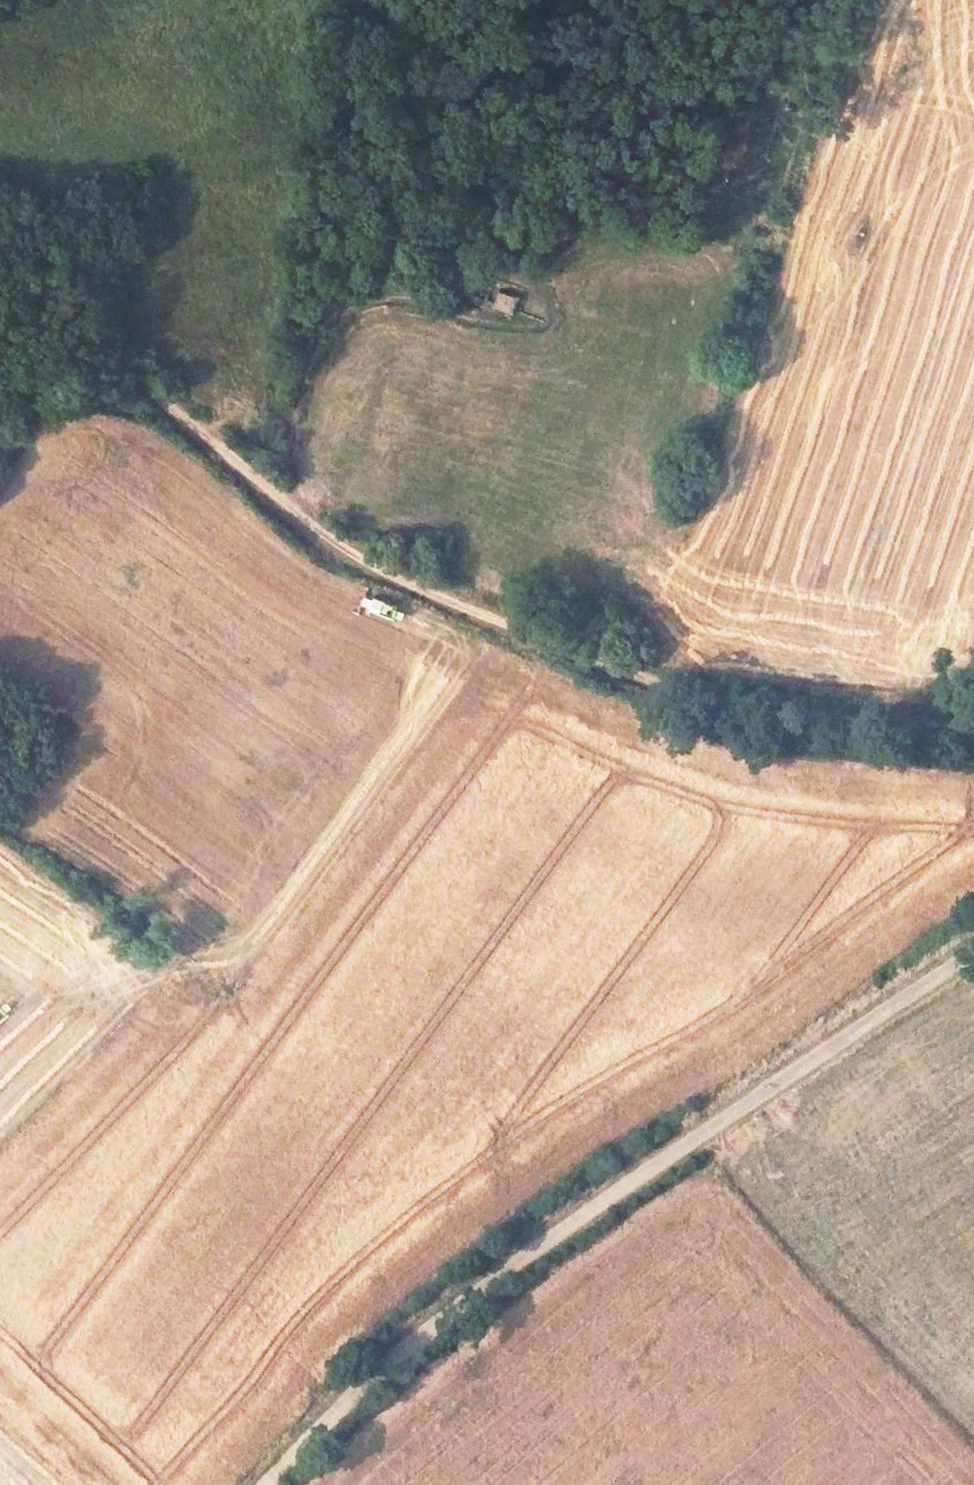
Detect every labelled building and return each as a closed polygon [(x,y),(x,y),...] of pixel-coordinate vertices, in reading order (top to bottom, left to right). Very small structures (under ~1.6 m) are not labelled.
[(520,296),(502,289),(494,307),(512,315),(520,296)]
